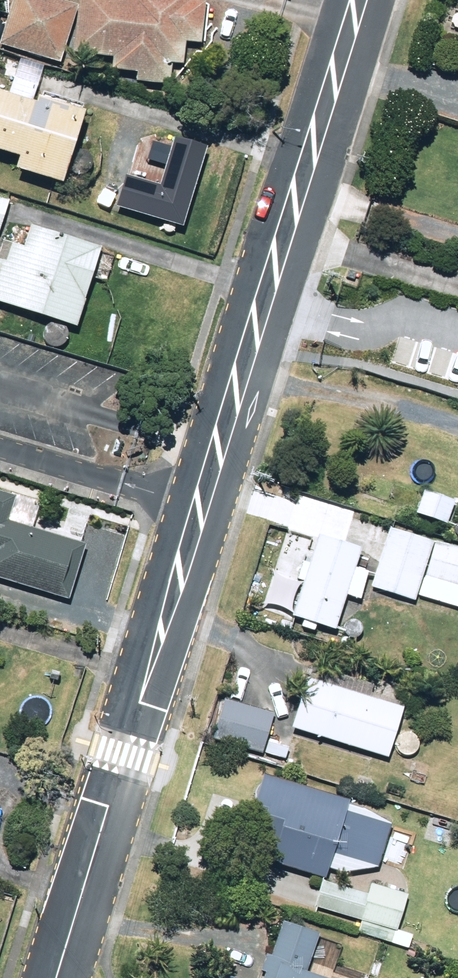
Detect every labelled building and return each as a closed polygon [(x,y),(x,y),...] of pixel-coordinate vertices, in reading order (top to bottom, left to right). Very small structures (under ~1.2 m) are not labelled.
[(60,67),(77,13),(39,0),(16,0),(0,48),(60,67)] [(133,2),(117,0),(82,0),(74,58),(115,63),(113,76),(139,79),(138,87),(168,91),(171,72),(182,74),(185,51),(200,52),(206,11),(190,9),(192,0),(133,0),(133,2)] [(63,197),(86,125),(54,114),(54,112),(54,109),(52,107),(49,106),(46,106),(44,108),(42,111),(38,110),(37,116),(29,114),(38,89),(14,81),(8,102),(2,99),(4,93),(0,92),(0,164),(21,170),(17,182),(63,197)] [(9,205),(0,201),(0,232),(9,205)] [(77,335),(103,256),(32,233),(25,254),(3,247),(0,258),(0,310),(77,335)] [(417,518),(446,529),(455,506),(426,495),(417,518)] [(68,605),(85,551),(8,528),(15,503),(0,499),(0,584),(68,605)] [(392,535),(373,592),(414,605),(433,548),(392,535)] [(305,589),(293,623),(304,627),(302,634),(314,638),(316,631),(335,637),(347,602),(359,606),(367,579),(356,575),(361,558),(319,544),(314,560),(308,558),(299,587),(305,589)] [(457,590),(457,553),(436,547),(427,582),(457,590)] [(293,734),(389,764),(403,715),(308,687),(293,734)] [(274,719),(225,706),(214,745),(263,758),(274,719)] [(264,782),(244,845),(276,855),(272,868),(324,885),(315,912),(362,927),(359,936),(408,952),(412,940),(398,935),(406,911),(409,912),(411,903),(371,891),(368,900),(325,886),(329,874),(343,879),(377,873),(389,833),(347,819),(350,809),(264,782)] [(433,824),(430,840),(441,842),(444,826),(433,824)] [(405,848),(398,842),(390,846),(389,855),(396,860),(404,857),(405,848)] [(370,977),(335,965),(341,947),(285,928),(273,964),(266,962),(261,977),(370,977)]
